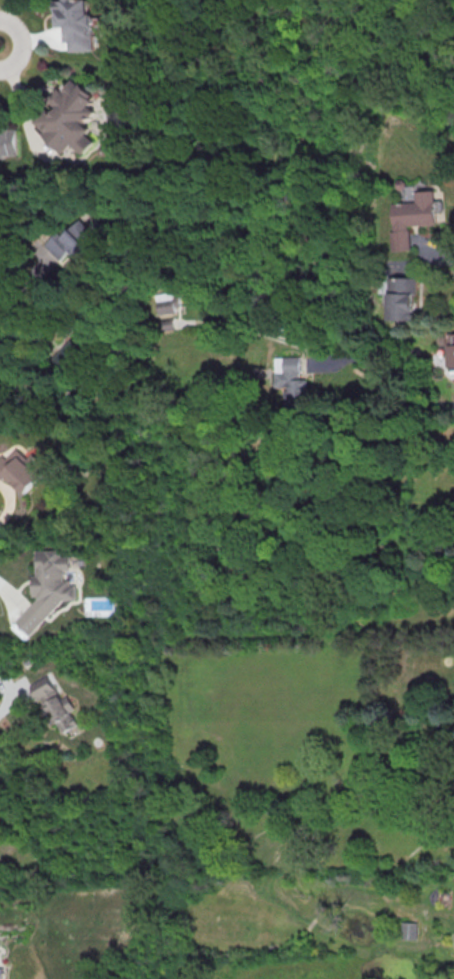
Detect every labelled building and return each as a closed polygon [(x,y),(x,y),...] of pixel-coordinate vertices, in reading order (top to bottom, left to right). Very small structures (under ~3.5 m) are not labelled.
[(66,8),(58,8),(58,27),(67,27),(67,30),(65,30),(65,41),(71,41),(71,49),(94,49),(93,14),(91,14),(91,9),(89,9),(89,0),(65,0),(66,8)] [(34,121),(45,132),(44,134),(62,152),(72,142),(83,152),(94,141),(87,134),(92,129),(86,123),(97,111),(91,106),(97,100),(94,98),(96,95),(83,82),(81,85),(73,77),(62,88),(59,85),(48,96),(53,102),(34,121)] [(10,158),(10,155),(17,155),(17,127),(0,128),(0,158),(10,158)] [(436,225),(436,190),(417,190),(417,202),(392,202),(392,250),(411,250),(411,225),(436,225)] [(47,248),(61,262),(71,251),(80,260),(105,234),(81,212),(47,248)] [(415,277),(388,277),(388,320),(415,320),(415,277)] [(179,313),(179,292),(158,293),(158,313),(179,313)] [(65,371),(88,363),(81,343),(58,351),(65,371)] [(304,357),(276,357),(277,401),(304,400),(304,357)] [(5,480),(8,477),(27,494),(50,468),(33,452),(28,458),(17,447),(8,458),(3,454),(0,457),(0,476),(5,480)] [(37,551),(62,550),(63,556),(72,556),(72,569),(66,569),(66,580),(72,580),(72,584),(77,584),(78,599),(66,599),(33,634),(19,621),(40,599),(40,596),(34,596),(33,575),(39,575),(37,551)] [(34,692),(58,733),(77,722),(71,712),(77,708),(68,694),(63,697),(53,681),(34,692)] [(417,922),(403,922),(402,939),(417,939),(417,922)]
